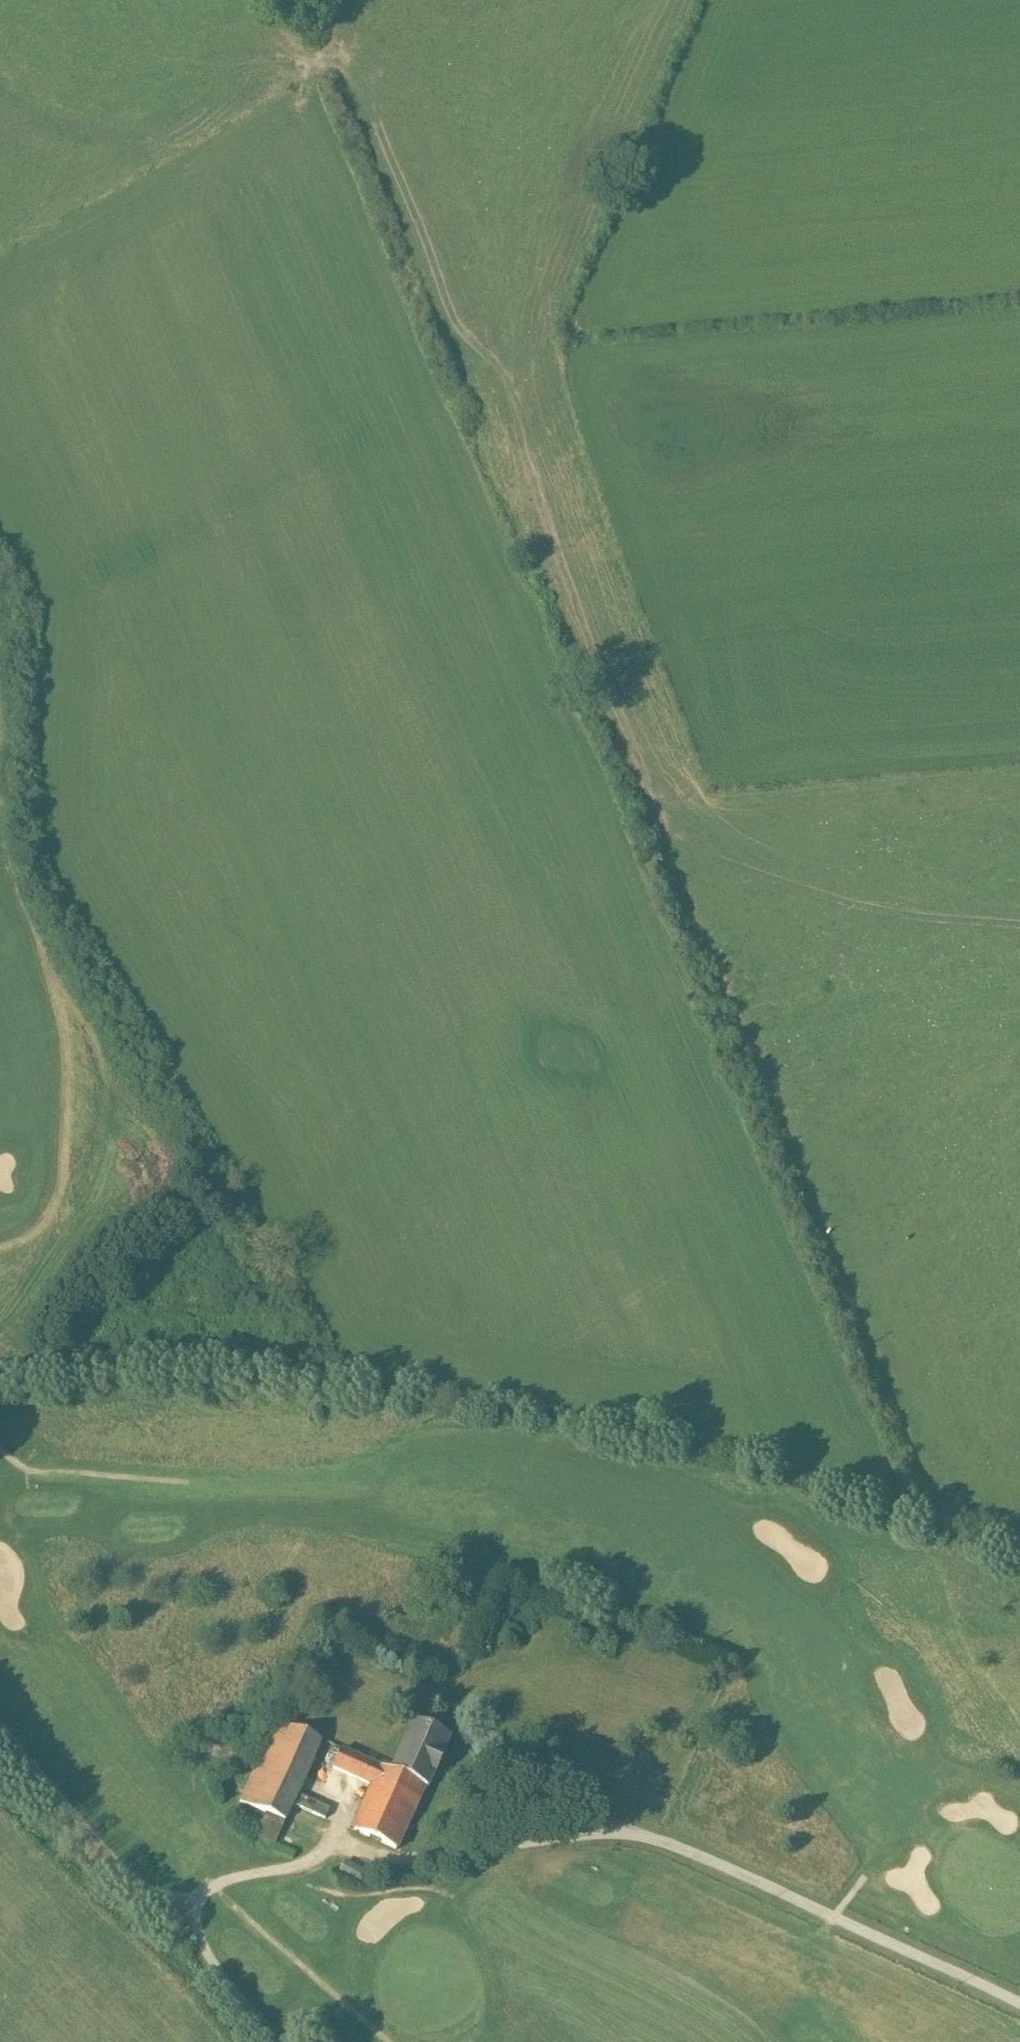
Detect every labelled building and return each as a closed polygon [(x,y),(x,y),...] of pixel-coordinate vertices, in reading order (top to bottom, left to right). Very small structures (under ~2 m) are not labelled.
[(276,1722),(240,1803),(266,1815),(285,1823),(321,1742),(276,1722)] [(454,1745),(415,1728),(393,1779),(427,1795),(432,1797),(438,1783),(441,1784),(450,1762),(447,1761),(454,1745)] [(393,1779),(345,1756),(336,1775),(376,1794),(357,1838),(399,1858),(427,1795),(393,1779)] [(285,1823),(266,1815),(255,1840),(274,1849),(285,1823)]
